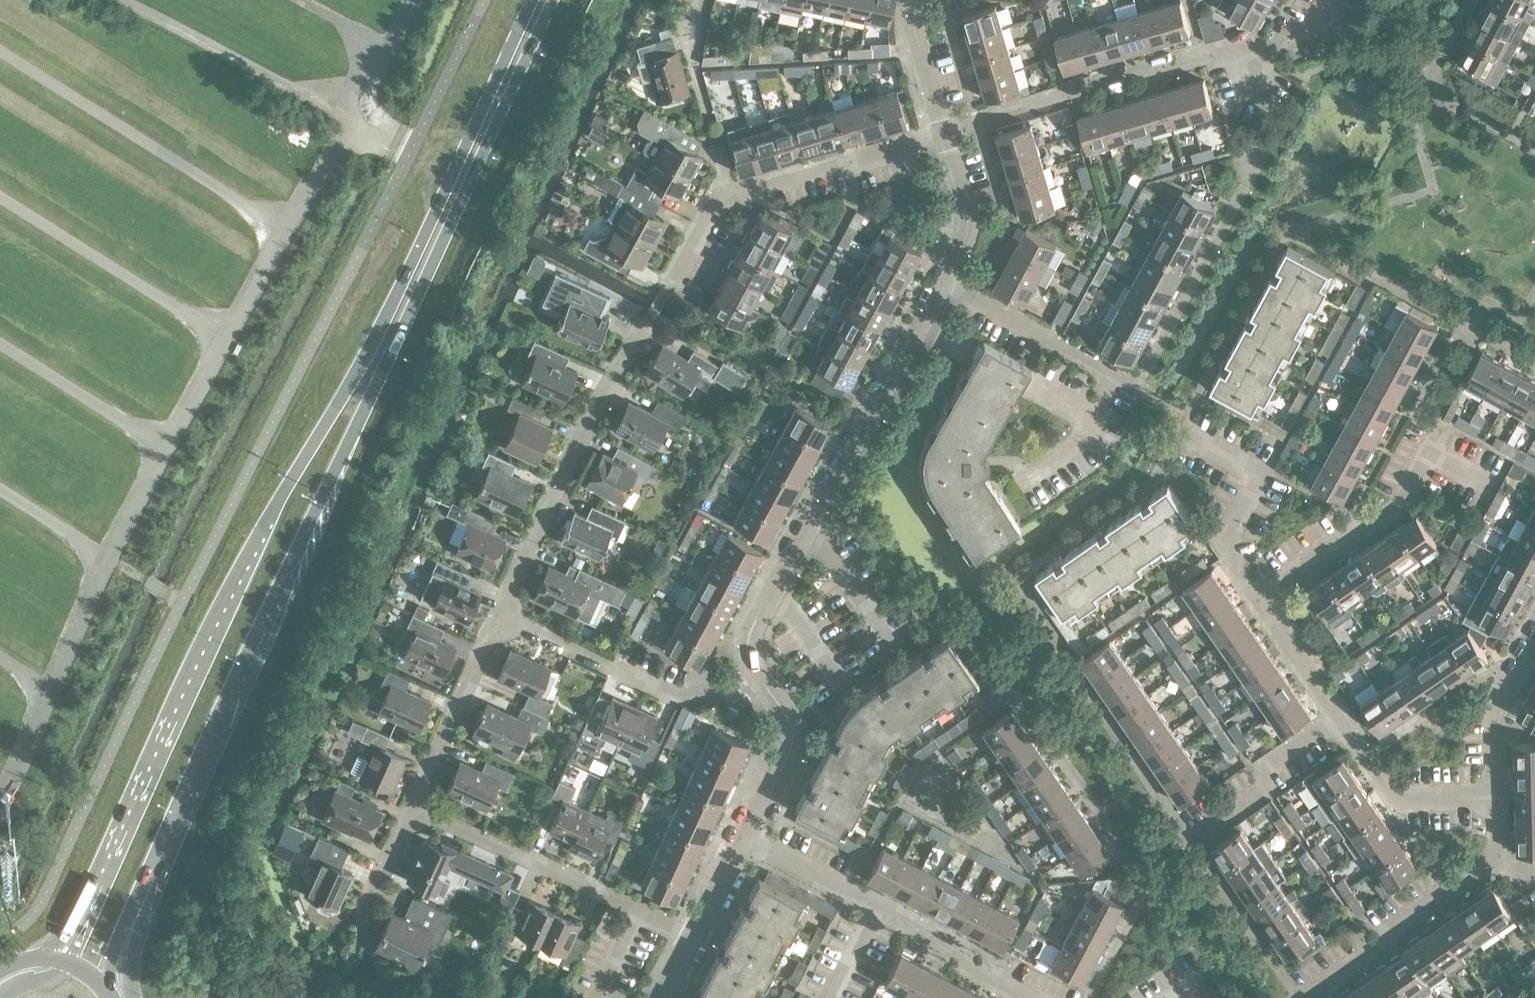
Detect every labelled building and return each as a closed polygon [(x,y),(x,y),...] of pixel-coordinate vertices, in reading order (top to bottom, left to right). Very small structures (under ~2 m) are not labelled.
[(758,5),(779,9),(781,0),(759,0),(758,5)] [(779,9),(802,14),(804,4),(803,4),(803,0),(781,0),(779,9)] [(804,4),(824,9),(825,0),(803,0),(803,4),(804,4)] [(824,9),(845,13),(848,0),(825,0),(824,9)] [(866,17),(870,0),(848,0),(845,13),(866,17)] [(888,22),(893,0),(870,0),(866,17),(888,22)] [(1160,6),(1170,39),(1191,32),(1182,0),(1179,0),(1160,6)] [(1257,0),(1232,0),(1227,9),(1257,26),(1268,6),(1257,0)] [(1530,21),(1492,0),(1491,0),(1486,9),(1482,8),(1478,15),(1481,17),(1481,19),(1520,40),(1530,21)] [(1534,12),(1526,7),(1530,0),(1492,0),(1530,21),(1534,12)] [(964,14),(970,36),(1003,26),(997,4),(975,11),(973,3),(963,6),(965,14),(964,14)] [(1160,6),(1139,12),(1149,45),(1170,39),(1160,6)] [(1214,11),(1201,13),(1206,36),(1224,32),(1222,24),(1216,25),(1214,11)] [(1139,12),(1119,18),(1128,51),(1149,45),(1139,12)] [(1037,28),(1046,25),(1043,14),(1034,16),(1037,28)] [(1108,57),(1128,51),(1119,18),(1098,24),(1108,57)] [(1481,19),(1470,38),(1510,59),(1520,40),(1481,19)] [(1098,24),(1077,30),(1087,63),(1108,57),(1098,24)] [(1037,28),(1046,58),(1055,56),(1046,25),(1037,28)] [(970,36),(976,56),(1009,47),(1003,26),(970,36)] [(1077,30),(1056,37),(1065,70),(1087,63),(1077,30)] [(1460,57),(1481,69),(1478,74),(1496,84),(1510,59),(1470,38),(1460,57)] [(642,82),(652,78),(659,100),(688,91),(676,50),(660,55),(655,40),(636,45),(641,61),(636,62),(642,82)] [(872,46),(860,47),(860,55),(873,55),(872,46)] [(848,47),(848,56),(860,55),(860,47),(848,47)] [(976,56),(982,77),(1015,67),(1009,47),(976,56)] [(803,50),(803,58),(815,57),(815,49),(803,50)] [(828,49),(815,49),(815,57),(828,57),(828,49)] [(759,52),(759,60),(771,60),(771,52),(771,51),(759,52)] [(783,51),(771,51),(771,52),(771,60),(784,59),(783,51)] [(702,63),(727,62),(727,54),(727,53),(703,55),(702,63)] [(739,53),(727,53),(727,54),(727,62),(740,61),(739,53)] [(1049,69),(1058,66),(1055,56),(1046,58),(1049,69)] [(878,70),(878,60),(867,60),(867,70),(878,70)] [(835,71),(845,71),(844,61),(834,62),(835,71)] [(855,61),(844,61),(845,71),(856,70),(855,61)] [(811,63),(800,64),(801,73),(801,74),(812,73),(811,63)] [(784,75),(801,74),(801,73),(800,64),(784,65),(784,75)] [(778,65),(756,66),(756,74),(778,73),(778,65)] [(756,66),(746,66),(734,67),(734,76),(756,74),(756,66)] [(722,77),(721,67),(710,68),(711,78),(722,77)] [(989,99),(1022,89),(1015,67),(982,77),(989,99)] [(1534,85),(1534,73),(1532,71),(1527,81),(1534,85)] [(778,74),(756,76),(760,90),(781,85),(778,74)] [(1205,78),(1183,85),(1193,118),(1214,111),(1205,78)] [(1183,85),(1162,91),(1172,124),(1193,118),(1183,85)] [(902,88),(875,96),(885,129),(894,127),(896,130),(904,128),(905,123),(906,123),(900,103),(906,102),(902,88)] [(1162,91),(1142,97),(1151,130),(1172,124),(1162,91)] [(875,96),(854,102),(864,135),(885,129),(875,96)] [(1142,97),(1121,103),(1131,136),(1151,130),(1142,97)] [(854,102),(833,108),(843,141),(864,135),(854,102)] [(1110,142),(1131,136),(1121,103),(1100,109),(1110,142)] [(644,151),(690,176),(701,155),(674,141),(681,128),(644,108),(636,122),(639,131),(652,138),(651,139),(647,139),(644,146),(646,148),(644,151)] [(833,108),(813,114),(822,148),(843,141),(833,108)] [(1100,109),(1079,115),(1079,116),(1088,149),(1110,142),(1100,109)] [(595,112),(590,122),(600,127),(606,117),(595,112)] [(781,113),(768,117),(781,160),(802,154),(792,120),(790,113),(781,115),(781,113)] [(813,114),(792,120),(802,154),(822,148),(813,114)] [(760,166),(781,160),(768,117),(747,123),(760,166)] [(1066,125),(1069,136),(1078,133),(1075,122),(1066,125)] [(726,129),(729,139),(739,172),(760,166),(747,123),(726,129)] [(999,133),(1005,154),(1038,145),(1032,123),(999,133)] [(1072,146),(1081,143),(1078,133),(1069,136),(1072,146)] [(1005,154),(1011,175),(1044,165),(1038,145),(1005,154)] [(1212,146),(1202,149),(1205,157),(1215,154),(1212,146)] [(1192,152),(1195,160),(1205,157),(1202,149),(1192,152)] [(636,165),(626,185),(644,195),(650,182),(678,198),(690,176),(654,157),(647,171),(636,165)] [(1171,158),(1161,161),(1163,170),(1174,167),(1171,158)] [(1161,161),(1150,164),(1140,167),(1142,176),(1163,170),(1161,161)] [(1078,167),(1081,177),(1091,174),(1088,164),(1078,167)] [(1011,175),(1017,196),(1050,186),(1044,165),(1011,175)] [(615,222),(653,243),(666,220),(645,209),(651,198),(644,195),(626,185),(599,170),(593,181),(617,194),(604,216),(615,222)] [(1084,187),(1094,184),(1091,174),(1081,177),(1084,187)] [(1124,190),(1132,194),(1137,184),(1129,180),(1124,190)] [(1156,190),(1146,185),(1144,184),(1140,191),(1148,196),(1151,198),(1156,190)] [(1057,208),(1050,186),(1017,196),(1024,217),(1057,208)] [(1132,194),(1124,190),(1119,199),(1127,204),(1132,194)] [(1184,190),(1173,209),(1207,228),(1218,208),(1184,190)] [(1142,207),(1148,196),(1140,191),(1134,202),(1142,207)] [(1196,247),(1207,228),(1173,209),(1163,228),(1196,247)] [(761,212),(750,232),(781,248),(792,229),(761,212)] [(1099,232),(1103,224),(1101,217),(1089,218),(1085,225),(1099,232)] [(1126,218),(1119,229),(1127,234),(1133,222),(1126,218)] [(641,266),(653,243),(615,222),(608,234),(593,239),(589,237),(583,248),(618,267),(624,257),(641,266)] [(848,224),(843,233),(851,238),(856,228),(848,224)] [(891,234),(893,229),(884,224),(877,237),(886,241),(879,253),(910,270),(910,269),(921,249),(891,234)] [(1027,227),(1016,247),(1047,263),(1057,244),(1027,227)] [(1186,266),(1196,247),(1163,228),(1152,247),(1186,266)] [(1121,244),(1127,234),(1119,229),(1114,240),(1121,244)] [(770,267),(781,248),(750,232),(746,231),(742,239),(745,242),(740,251),(770,267)] [(846,246),(851,238),(843,233),(838,242),(846,246)] [(1336,271),(1288,245),(1278,265),(1275,263),(1272,268),(1323,295),(1336,271)] [(1016,247),(1006,266),(1036,282),(1047,263),(1016,247)] [(1152,247),(1142,266),(1176,285),(1186,266),(1152,247)] [(899,288),(904,280),(909,280),(913,273),(910,270),(879,253),(871,248),(861,267),(899,288)] [(760,286),(770,267),(740,251),(736,259),(731,258),(727,266),(730,269),(730,270),(760,286)] [(541,271),(544,254),(532,252),(529,269),(541,271)] [(814,254),(809,264),(818,268),(823,259),(814,254)] [(1105,256),(1099,267),(1107,272),(1113,260),(1105,256)] [(827,261),(822,271),(831,276),(836,266),(827,261)] [(801,278),(810,283),(818,268),(809,264),(801,278)] [(1026,302),(1036,282),(1006,266),(996,285),(1026,302)] [(1142,266),(1132,285),(1165,304),(1176,285),(1142,266)] [(857,274),(865,279),(859,291),(889,307),(890,306),(894,307),(898,300),(895,297),(899,288),(861,267),(857,274)] [(1101,282),(1107,272),(1099,267),(1093,278),(1101,282)] [(1310,320),(1323,295),(1272,268),(1270,272),(1273,274),(1262,293),(1310,320)] [(1080,269),(1075,279),(1084,284),(1089,274),(1080,269)] [(730,270),(719,289),(750,305),(760,286),(730,270)] [(826,285),(831,276),(822,271),(817,280),(826,285)] [(1070,288),(1079,293),(1084,284),(1075,279),(1070,288)] [(596,346),(609,318),(590,309),(595,297),(564,283),(555,303),(566,308),(557,328),(596,346)] [(1366,287),(1357,283),(1352,293),(1360,297),(1366,287)] [(1132,285),(1121,304),(1155,323),(1165,304),(1132,285)] [(758,310),(750,305),(719,289),(709,308),(739,325),(744,316),(747,318),(755,315),(758,310)] [(845,294),(840,305),(879,326),(884,317),(888,318),(892,311),(889,308),(889,307),(859,291),(854,299),(845,294)] [(794,292),(788,302),(797,306),(802,297),(794,292)] [(1298,342),(1310,320),(1262,293),(1252,311),(1250,309),(1247,314),(1298,342)] [(1347,303),(1355,307),(1360,297),(1352,293),(1347,303)] [(809,294),(801,309),(810,314),(818,299),(809,294)] [(1084,294),(1078,305),(1086,310),(1092,298),(1084,294)] [(1055,318),(1063,322),(1073,302),(1065,298),(1055,318)] [(1375,302),(1367,298),(1361,309),(1369,313),(1375,302)] [(1103,318),(1111,323),(1145,342),(1155,323),(1121,304),(1121,305),(1113,300),(1103,318)] [(789,321),(797,306),(788,302),(780,316),(789,321)] [(1438,326),(1408,309),(1396,303),(1385,322),(1427,345),(1438,326)] [(836,312),(844,317),(838,329),(868,345),(879,326),(840,305),(836,312)] [(1080,320),(1086,310),(1078,305),(1072,316),(1080,320)] [(793,323),(794,324),(802,328),(810,314),(801,309),(793,323)] [(1342,310),(1337,320),(1345,324),(1351,314),(1342,310)] [(1285,366),(1298,342),(1247,314),(1245,319),(1247,320),(1237,340),(1285,366)] [(1350,328),(1359,332),(1365,321),(1356,316),(1350,328)] [(787,329),(786,325),(778,320),(775,326),(775,332),(770,342),(778,346),(783,337),(786,331),(786,330),(787,329)] [(1337,320),(1332,330),(1340,334),(1345,324),(1337,320)] [(1397,329),(1387,348),(1417,364),(1427,345),(1385,322),(1385,323),(1397,329)] [(1134,361),(1145,342),(1111,323),(1100,343),(1134,361)] [(1359,332),(1350,328),(1344,339),(1353,344),(1359,332)] [(823,335),(819,343),(858,364),(868,345),(838,329),(832,340),(823,335)] [(1332,330),(1326,340),(1335,344),(1340,334),(1332,330)] [(795,335),(786,331),(783,337),(778,346),(786,351),(795,335)] [(563,401),(576,371),(558,363),(563,352),(534,339),(526,358),(533,361),(523,383),(563,401)] [(983,340),(960,381),(929,436),(924,446),(922,457),(922,466),(923,473),(925,480),(931,490),(974,555),(1019,525),(977,461),(1030,367),(983,340)] [(1273,388),(1285,366),(1237,340),(1227,357),(1224,356),(1222,360),(1273,388)] [(1321,349),(1329,354),(1335,344),(1326,340),(1321,349)] [(815,350),(824,355),(817,367),(847,384),(848,382),(853,384),(857,376),(853,373),(858,364),(819,343),(815,350)] [(663,344),(646,372),(682,395),(699,367),(736,390),(746,374),(724,361),(721,366),(693,349),(687,359),(663,344)] [(1407,383),(1417,364),(1387,348),(1376,367),(1407,383)] [(1466,381),(1485,392),(1502,362),(1482,351),(1466,381)] [(1330,366),(1338,370),(1344,359),(1336,355),(1330,366)] [(1317,356),(1312,366),(1320,371),(1326,361),(1317,356)] [(1220,390),(1220,391),(1228,395),(1237,400),(1246,405),(1254,409),(1259,412),(1260,412),(1273,388),(1222,360),(1219,365),(1222,366),(1212,386),(1220,390)] [(1521,372),(1502,362),(1485,392),(1504,402),(1521,372)] [(1306,376),(1315,381),(1320,371),(1312,366),(1306,376)] [(1338,370),(1330,366),(1323,377),(1332,381),(1338,370)] [(1396,402),(1407,383),(1376,367),(1366,386),(1396,402)] [(1523,413),(1534,391),(1534,380),(1521,372),(1504,402),(1523,413)] [(1346,400),(1356,405),(1386,421),(1396,402),(1366,386),(1357,381),(1346,400)] [(1300,389),(1294,400),(1302,404),(1308,393),(1300,389)] [(1220,391),(1215,400),(1223,405),(1228,395),(1220,391)] [(1534,419),(1534,391),(1523,413),(1534,419)] [(1309,404),(1317,408),(1323,397),(1315,392),(1309,404)] [(536,459),(550,427),(538,421),(543,409),(512,395),(507,408),(519,413),(505,445),(536,459)] [(1237,400),(1228,395),(1223,405),(1232,409),(1237,400)] [(760,396),(753,407),(761,412),(767,400),(760,396)] [(1443,415),(1449,418),(1459,400),(1453,396),(1443,415)] [(686,414),(665,402),(658,399),(650,413),(629,401),(614,428),(652,449),(665,425),(676,431),(686,414)] [(1246,405),(1237,400),(1232,409),(1241,414),(1246,405)] [(1288,411),(1296,415),(1302,404),(1294,400),(1288,411)] [(1317,408),(1309,404),(1303,415),(1311,420),(1317,408)] [(796,405),(786,425),(819,443),(830,424),(796,405)] [(1254,409),(1246,405),(1241,414),(1249,419),(1254,409)] [(1345,424),(1376,440),(1386,421),(1356,405),(1345,424)] [(755,422),(761,412),(753,407),(748,418),(755,422)] [(1263,413),(1260,412),(1259,412),(1254,409),(1249,419),(1258,423),(1263,413)] [(1272,418),(1263,413),(1258,423),(1266,428),(1272,418)] [(1466,428),(1470,420),(1459,414),(1455,422),(1466,428)] [(1280,423),(1272,418),(1266,428),(1275,433),(1280,423)] [(1470,420),(1466,428),(1477,434),(1481,426),(1470,420)] [(1284,437),(1289,428),(1280,423),(1275,433),(1284,437)] [(1335,443),(1365,459),(1376,440),(1345,424),(1335,443)] [(786,425),(775,444),(809,462),(819,443),(786,425)] [(1288,442),(1296,446),(1303,435),(1294,430),(1288,442)] [(739,434),(733,445),(741,449),(747,438),(739,434)] [(1504,449),(1508,441),(1497,435),(1493,443),(1504,449)] [(1508,441),(1504,449),(1515,455),(1519,447),(1508,441)] [(1296,446),(1288,442),(1282,453),(1290,458),(1296,446)] [(1365,459),(1335,443),(1324,462),(1355,478),(1365,459)] [(775,444),(765,463),(798,481),(809,462),(775,444)] [(735,460),(741,449),(733,445),(727,456),(735,460)] [(645,480),(654,465),(624,448),(617,460),(603,453),(587,483),(620,501),(635,475),(645,480)] [(516,513),(530,482),(511,474),(516,463),(489,450),(482,464),(490,467),(477,495),(516,513)] [(1514,461),(1508,472),(1516,476),(1522,466),(1514,461)] [(1355,478),(1324,462),(1314,481),(1344,498),(1355,478)] [(788,500),(798,481),(765,463),(754,482),(788,500)] [(718,472),(712,484),(720,488),(726,476),(718,472)] [(778,519),(788,500),(754,482),(744,501),(778,519)] [(1149,493),(1145,496),(1178,543),(1200,528),(1169,483),(1151,495),(1149,493)] [(714,498),(720,488),(712,484),(706,494),(714,498)] [(1493,500),(1505,507),(1510,499),(1507,493),(1499,489),(1493,500)] [(1106,523),(1101,526),(1134,573),(1178,543),(1145,496),(1140,499),(1142,501),(1108,525),(1106,523)] [(445,512),(469,523),(456,552),(491,568),(504,538),(484,529),(490,517),(451,499),(445,512)] [(1505,507),(1493,500),(1487,511),(1495,515),(1501,514),(1505,507)] [(767,539),(778,519),(744,501),(733,521),(767,539)] [(617,539),(625,519),(598,507),(593,519),(574,510),(561,540),(599,557),(609,535),(617,539)] [(1418,514),(1399,526),(1419,555),(1437,542),(1418,514)] [(1518,539),(1534,548),(1534,523),(1529,520),(1518,539)] [(691,522),(685,533),(692,538),(698,526),(691,522)] [(1062,553),(1058,556),(1091,603),(1134,573),(1101,526),(1097,529),(1099,531),(1064,555),(1062,553)] [(1399,526),(1381,539),(1401,567),(1419,555),(1399,526)] [(1472,538),(1480,542),(1486,531),(1478,527),(1472,538)] [(1451,545),(1459,549),(1467,535),(1458,530),(1451,545)] [(728,531),(717,551),(750,569),(761,550),(728,531)] [(679,544),(680,545),(686,548),(692,538),(685,533),(679,544)] [(1518,539),(1511,535),(1506,540),(1502,547),(1500,553),(1508,558),(1534,572),(1534,548),(1518,539)] [(671,543),(658,537),(652,549),(665,555),(671,543)] [(1480,542),(1472,538),(1466,549),(1474,553),(1480,542)] [(1364,551),(1388,586),(1388,585),(1392,585),(1395,583),(1401,579),(1403,576),(1406,573),(1401,567),(1381,539),(1364,551)] [(717,551),(706,570),(740,588),(750,569),(717,551)] [(1346,563),(1365,592),(1371,587),(1374,591),(1378,592),(1388,586),(1364,551),(1346,563)] [(1500,553),(1499,553),(1489,572),(1528,593),(1534,580),(1534,572),(1508,558),(1500,553)] [(1058,556),(1054,559),(1055,561),(1037,574),(1043,582),(1048,590),(1054,598),(1060,606),(1066,614),(1069,619),(1091,603),(1058,556)] [(1451,576),(1460,580),(1470,561),(1462,556),(1451,576)] [(1203,557),(1193,564),(1198,572),(1208,564),(1203,557)] [(666,558),(660,569),(667,573),(674,562),(666,558)] [(467,621),(480,592),(457,582),(462,570),(437,559),(432,571),(446,578),(433,606),(467,621)] [(1365,592),(1346,563),(1328,575),(1348,604),(1365,592)] [(1182,571),(1187,579),(1198,572),(1193,564),(1182,571)] [(535,596),(575,614),(588,620),(600,595),(618,603),(625,587),(579,566),(574,577),(549,566),(535,596)] [(662,584),(667,573),(660,569),(654,580),(662,584)] [(1213,569),(1184,588),(1197,607),(1225,587),(1213,569)] [(706,570),(696,589),(730,607),(740,588),(706,570)] [(1518,612),(1528,593),(1489,572),(1479,591),(1518,612)] [(1348,604),(1328,575),(1309,588),(1329,617),(1348,604)] [(1460,580),(1451,576),(1445,587),(1454,591),(1460,580)] [(1171,578),(1161,585),(1167,593),(1176,586),(1171,578)] [(1428,587),(1434,595),(1443,589),(1437,581),(1428,587)] [(686,582),(678,598),(688,604),(696,587),(686,582)] [(1043,582),(1034,588),(1040,596),(1048,590),(1043,582)] [(1152,591),(1157,599),(1167,593),(1161,585),(1152,591)] [(1209,624),(1238,605),(1225,587),(1197,607),(1209,624)] [(719,626),(730,607),(696,589),(686,608),(719,626)] [(1054,598),(1048,590),(1040,596),(1045,604),(1054,598)] [(1507,632),(1518,612),(1479,591),(1463,619),(1472,623),(1489,633),(1494,625),(1507,632)] [(1146,595),(1137,602),(1142,610),(1152,603),(1146,595)] [(649,598),(643,610),(651,614),(657,602),(649,598)] [(1060,606),(1054,598),(1045,604),(1051,612),(1060,606)] [(1427,607),(1433,615),(1443,607),(1437,599),(1427,607)] [(1402,606),(1407,614),(1416,608),(1411,600),(1402,606)] [(1137,602),(1128,608),(1133,616),(1142,610),(1137,602)] [(1238,605),(1209,624),(1221,642),(1250,623),(1238,605)] [(1066,614),(1060,606),(1051,612),(1057,621),(1066,614)] [(1407,614),(1402,606),(1393,612),(1398,620),(1407,614)] [(397,610),(411,617),(405,629),(414,633),(404,656),(443,674),(455,646),(429,634),(434,623),(412,613),(398,607),(397,610)] [(1433,615),(1427,607),(1417,614),(1422,622),(1433,615)] [(709,645),(719,626),(686,608),(675,627),(709,645)] [(1128,608),(1119,614),(1124,622),(1133,616),(1128,608)] [(645,624),(651,614),(643,610),(637,620),(645,624)] [(1069,619),(1066,614),(1057,621),(1062,629),(1071,622),(1069,619)] [(1109,621),(1115,629),(1124,622),(1119,614),(1109,621)] [(1155,620),(1163,630),(1171,625),(1163,614),(1155,620)] [(1077,631),(1071,622),(1062,629),(1068,637),(1077,631)] [(1106,623),(1096,630),(1102,638),(1111,631),(1106,623)] [(1158,633),(1151,623),(1143,628),(1150,639),(1158,633)] [(1250,623),(1221,642),(1234,660),(1262,640),(1250,623)] [(1489,633),(1472,623),(1469,628),(1451,640),(1451,641),(1470,669),(1489,656),(1481,645),(1489,633)] [(1366,631),(1372,638),(1381,632),(1375,624),(1366,631)] [(1391,631),(1397,639),(1408,632),(1402,624),(1391,631)] [(1163,630),(1175,648),(1183,643),(1171,625),(1163,630)] [(698,665),(709,645),(675,627),(665,647),(698,665)] [(1087,636),(1093,644),(1102,638),(1096,630),(1087,636)] [(1083,639),(1077,631),(1068,637),(1074,645),(1083,639)] [(1372,638),(1366,631),(1357,637),(1363,644),(1372,638)] [(1397,639),(1391,631),(1381,638),(1387,646),(1397,639)] [(1427,645),(1433,653),(1452,682),(1470,669),(1451,641),(1451,640),(1445,632),(1427,645)] [(1158,649),(1166,644),(1158,633),(1150,639),(1158,649)] [(950,640),(955,648),(964,642),(959,634),(950,640)] [(904,666),(935,711),(978,681),(977,681),(972,673),(966,665),(961,656),(955,648),(950,640),(947,636),(904,666)] [(1079,653),(1089,647),(1083,639),(1074,645),(1079,653)] [(1111,639),(1083,659),(1095,677),(1124,657),(1111,639)] [(1262,640),(1234,660),(1246,678),(1274,658),(1262,640)] [(955,648),(961,656),(970,650),(964,642),(955,648)] [(1175,648),(1187,666),(1195,660),(1183,643),(1175,648)] [(1356,656),(1361,664),(1372,656),(1366,648),(1356,656)] [(546,716),(553,702),(537,695),(550,667),(511,649),(498,677),(529,692),(523,705),(546,716)] [(961,656),(966,665),(976,658),(970,650),(961,656)] [(1433,653),(1422,661),(1416,652),(1409,657),(1435,694),(1452,682),(1433,653)] [(1361,664),(1356,656),(1346,663),(1351,671),(1361,664)] [(1136,675),(1124,657),(1095,677),(1108,695),(1136,675)] [(1392,669),(1397,678),(1417,706),(1435,694),(1409,657),(1392,669)] [(966,665),(972,673),(981,667),(976,658),(966,665)] [(1168,664),(1175,674),(1183,669),(1176,658),(1168,664)] [(1274,658),(1246,678),(1258,695),(1287,676),(1274,658)] [(1187,666),(1194,676),(1202,671),(1195,660),(1187,666)] [(860,696),(852,705),(892,741),(935,711),(904,666),(860,696)] [(1342,666),(1333,672),(1338,679),(1346,673),(1342,666)] [(972,673),(977,681),(987,675),(981,667),(972,673)] [(418,728),(430,700),(405,689),(410,678),(388,668),(380,684),(389,688),(379,711),(418,728)] [(1182,685),(1190,679),(1183,669),(1175,674),(1182,685)] [(978,681),(983,689),(992,683),(987,675),(977,681),(978,681)] [(1108,695),(1120,712),(1148,693),(1136,675),(1108,695)] [(1287,676),(1258,695),(1271,713),(1299,694),(1287,676)] [(1399,718),(1417,706),(1397,678),(1380,690),(1399,718)] [(983,689),(989,697),(998,691),(992,683),(983,689)] [(1212,701),(1220,696),(1212,685),(1205,691),(1212,701)] [(1399,718),(1380,690),(1361,703),(1381,731),(1399,718)] [(994,705),(1004,699),(998,691),(989,697),(994,705)] [(1120,712),(1132,730),(1160,711),(1148,693),(1120,712)] [(1528,693),(1518,713),(1534,722),(1534,697),(1528,693)] [(1192,699),(1200,710),(1207,704),(1200,694),(1192,699)] [(1299,694),(1271,713),(1283,732),(1312,712),(1299,694)] [(590,713),(579,735),(576,743),(597,752),(604,736),(618,742),(635,706),(613,696),(602,719),(590,713)] [(1220,696),(1212,701),(1219,712),(1227,706),(1220,696)] [(517,751),(529,725),(543,731),(549,717),(546,716),(523,705),(522,705),(517,716),(487,702),(474,731),(505,746),(502,753),(512,757),(515,750),(517,751)] [(1207,720),(1215,715),(1207,704),(1200,710),(1207,720)] [(844,714),(819,762),(868,787),(892,741),(852,705),(844,714)] [(655,715),(635,706),(618,742),(632,748),(628,757),(649,767),(660,741),(646,735),(655,715)] [(739,710),(730,706),(725,715),(734,719),(739,710)] [(978,706),(967,713),(972,721),(983,713),(978,706)] [(982,728),(995,747),(1023,727),(1010,709),(982,728)] [(1132,730),(1144,748),(1173,728),(1160,711),(1132,730)] [(957,721),(962,728),(972,721),(967,713),(957,721)] [(676,719),(670,730),(679,734),(684,722),(676,719)] [(1236,737),(1244,731),(1237,721),(1229,726),(1236,737)] [(405,757),(385,748),(390,735),(367,725),(361,738),(375,744),(369,758),(358,753),(351,769),(362,774),(361,775),(391,788),(405,757)] [(713,725),(704,746),(739,762),(748,741),(713,725)] [(995,747),(1007,764),(1035,745),(1023,727),(995,747)] [(1144,748),(1157,766),(1185,746),(1173,728),(1144,748)] [(1224,745),(1232,740),(1225,729),(1217,734),(1224,745)] [(673,745),(679,734),(670,730),(665,742),(673,745)] [(1244,731),(1236,737),(1244,747),(1252,742),(1244,731)] [(934,737),(924,744),(929,751),(939,744),(934,737)] [(1232,740),(1224,745),(1231,756),(1239,750),(1232,740)] [(1516,764),(1534,763),(1534,741),(1515,741),(1516,764)] [(914,751),(918,758),(929,751),(924,744),(914,751)] [(1007,764),(1019,782),(1048,763),(1035,745),(1007,764)] [(704,746),(695,765),(730,781),(739,762),(704,746)] [(1197,764),(1185,746),(1157,766),(1169,783),(1197,764)] [(948,751),(955,760),(961,756),(955,747),(948,751)] [(1319,801),(1356,776),(1343,757),(1319,773),(1316,769),(1303,778),(1319,801)] [(658,758),(652,770),(660,774),(666,762),(658,758)] [(506,788),(513,772),(486,759),(481,770),(460,761),(447,790),(486,807),(496,784),(506,788)] [(905,761),(899,772),(906,776),(912,765),(905,761)] [(868,787),(819,762),(795,808),(799,810),(808,815),(816,819),(825,824),(834,828),(843,833),(868,787)] [(1019,782),(1031,800),(1060,780),(1048,763),(1019,782)] [(1516,785),(1534,785),(1534,763),(1516,764),(1516,785)] [(1210,782),(1197,764),(1169,783),(1182,802),(1210,782)] [(721,801),(730,781),(695,765),(686,785),(721,801)] [(655,785),(660,774),(652,770),(647,781),(655,785)] [(893,783),(900,787),(901,787),(906,776),(899,772),(893,783)] [(967,779),(973,788),(980,783),(974,774),(967,779)] [(1334,817),(1368,793),(1356,776),(1319,801),(1331,818),(1333,817),(1334,817)] [(354,785),(340,779),(335,789),(350,795),(354,785)] [(549,829),(572,840),(573,840),(584,816),(585,817),(588,809),(569,801),(575,787),(559,779),(548,803),(559,807),(549,829)] [(1031,800),(1044,818),(1072,798),(1060,780),(1031,800)] [(973,788),(979,796),(986,792),(980,783),(973,788)] [(712,821),(721,801),(686,785),(677,805),(712,821)] [(1517,807),(1534,806),(1534,785),(1516,785),(1517,807)] [(368,837),(381,810),(374,807),(376,802),(364,796),(362,801),(350,795),(335,789),(322,818),(341,827),(342,825),(368,837)] [(1368,793),(1334,817),(1346,835),(1380,811),(1368,793)] [(635,796),(630,807),(638,811),(643,800),(635,796)] [(1044,818),(1056,836),(1084,816),(1072,798),(1044,818)] [(1293,819),(1301,813),(1292,799),(1283,805),(1293,819)] [(703,840),(712,821),(677,805),(668,824),(703,840)] [(1517,828),(1534,828),(1534,806),(1517,807),(1517,828)] [(625,818),(630,820),(632,822),(638,811),(630,807),(625,818)] [(880,808),(874,819),(882,823),(888,812),(880,808)] [(604,835),(615,840),(625,818),(608,811),(605,817),(588,809),(585,817),(584,816),(573,840),(572,840),(569,847),(594,858),(604,835)] [(908,821),(912,814),(902,809),(898,816),(908,821)] [(992,814),(998,823),(1005,818),(999,809),(992,814)] [(799,810),(794,820),(803,825),(808,815),(799,810)] [(1356,854),(1364,849),(1393,829),(1380,811),(1346,835),(1344,836),(1356,854)] [(1281,828),(1289,822),(1283,813),(1275,819),(1281,828)] [(1301,813),(1293,819),(1299,828),(1307,822),(1301,813)] [(816,819),(808,815),(803,825),(811,829),(816,819)] [(1056,836),(1068,853),(1097,834),(1084,816),(1056,836)] [(998,823),(1004,832),(1011,827),(1005,818),(998,823)] [(825,824),(816,819),(811,829),(820,834),(825,824)] [(868,830),(876,834),(882,823),(874,819),(868,830)] [(1229,828),(1233,833),(1213,847),(1226,866),(1254,846),(1238,822),(1229,828)] [(1289,822),(1281,828),(1287,837),(1295,831),(1289,822)] [(694,860),(703,840),(668,824),(659,844),(694,860)] [(834,828),(825,824),(820,834),(829,838),(834,828)] [(928,831),(937,836),(941,829),(931,824),(928,831)] [(843,833),(834,828),(829,838),(837,843),(843,833)] [(1518,851),(1534,851),(1534,828),(1517,828),(1518,851)] [(937,836),(956,846),(960,839),(941,829),(937,836)] [(1405,847),(1393,829),(1364,849),(1377,866),(1405,847)] [(311,836),(317,838),(306,862),(317,867),(306,891),(337,905),(352,872),(340,867),(349,848),(319,835),(319,834),(313,832),(311,836)] [(843,833),(837,843),(846,848),(851,838),(843,833)] [(1100,859),(1109,852),(1097,834),(1068,853),(1081,872),(1091,865),(1095,872),(1104,866),(1100,859)] [(622,837),(617,849),(625,852),(630,840),(622,837)] [(860,842),(851,838),(846,848),(855,852),(860,842)] [(494,910),(508,916),(513,905),(519,891),(507,885),(512,874),(449,845),(448,849),(425,839),(407,878),(444,895),(450,881),(442,877),(448,865),(503,890),(494,910)] [(956,846),(976,856),(979,849),(960,839),(956,846)] [(1238,883),(1275,858),(1262,840),(1254,846),(1226,866),(1238,883)] [(1318,855),(1326,849),(1320,840),(1312,846),(1318,855)] [(864,857),(869,847),(860,842),(855,852),(864,857)] [(659,844),(650,864),(685,880),(694,860),(659,844)] [(867,875),(887,886),(903,855),(883,845),(867,875)] [(1023,845),(1016,850),(1023,859),(1029,854),(1023,845)] [(1418,865),(1405,847),(1377,866),(1383,876),(1375,882),(1384,896),(1399,885),(1396,880),(1418,865)] [(620,863),(625,852),(617,849),(612,860),(620,863)] [(976,856),(995,866),(998,859),(979,849),(976,856)] [(1305,863),(1313,857),(1307,849),(1299,854),(1305,863)] [(1326,849),(1318,855),(1324,863),(1332,858),(1326,849)] [(1023,859),(1029,867),(1035,863),(1029,854),(1023,859)] [(887,886),(906,896),(922,866),(903,855),(887,886)] [(1313,857),(1305,863),(1311,872),(1320,866),(1313,857)] [(1275,858),(1238,883),(1250,901),(1279,881),(1287,876),(1275,858)] [(994,868),(1013,878),(1016,871),(1006,866),(1007,864),(998,859),(995,866),(994,868)] [(676,900),(685,880),(650,864),(641,884),(676,900)] [(906,896),(925,906),(941,876),(922,866),(906,896)] [(763,879),(771,883),(777,874),(768,869),(763,879)] [(1026,876),(1016,871),(1013,878),(1022,883),(1026,876)] [(771,883),(780,888),(785,878),(777,874),(771,883)] [(925,906),(944,916),(960,886),(941,876),(925,906)] [(1342,890),(1350,884),(1345,876),(1336,881),(1342,890)] [(758,877),(747,899),(795,924),(807,902),(806,902),(798,898),(789,893),(780,888),(771,883),(763,879),(758,877)] [(780,888),(789,893),(794,883),(785,878),(780,888)] [(1279,881),(1250,901),(1263,919),(1298,895),(1298,894),(1299,894),(1294,887),(1286,892),(1279,881)] [(789,893),(798,898),(803,888),(794,883),(789,893)] [(1112,922),(1122,902),(1112,897),(1116,889),(1106,884),(1102,892),(1092,886),(1081,906),(1112,922)] [(1330,899),(1338,893),(1332,884),(1324,890),(1330,899)] [(1350,884),(1342,890),(1348,899),(1357,893),(1350,884)] [(1496,927),(1514,915),(1495,886),(1492,888),(1488,885),(1481,890),(1482,894),(1476,898),(1496,927)] [(944,916),(963,926),(979,896),(960,886),(944,916)] [(798,898),(806,902),(811,892),(803,888),(798,898)] [(806,902),(807,902),(815,907),(820,897),(811,892),(806,902)] [(1338,893),(1330,899),(1336,908),(1344,902),(1338,893)] [(1040,895),(1035,906),(1043,910),(1048,900),(1040,895)] [(1298,895),(1263,919),(1275,937),(1303,917),(1310,912),(1308,910),(1310,909),(1301,896),(1299,897),(1298,895)] [(963,926),(982,936),(998,906),(979,896),(963,926)] [(829,902),(820,897),(815,907),(824,911),(829,902)] [(1351,902),(1358,913),(1365,908),(1358,897),(1351,902)] [(441,939),(452,913),(420,898),(410,920),(391,912),(377,944),(417,963),(428,938),(435,941),(441,939)] [(1461,909),(1458,911),(1478,940),(1496,927),(1476,898),(1470,903),(1467,900),(1459,905),(1461,909)] [(524,910),(513,905),(508,916),(500,933),(512,938),(516,930),(541,941),(554,911),(529,899),(524,910)] [(747,899),(734,923),(782,949),(795,924),(747,899)] [(832,916),(838,906),(829,902),(824,911),(832,916)] [(1002,947),(1018,916),(998,906),(982,936),(1002,947)] [(1038,920),(1043,910),(1035,906),(1030,915),(1038,920)] [(1081,906),(1071,925),(1102,941),(1112,922),(1081,906)] [(1447,919),(1441,923),(1461,952),(1478,940),(1458,911),(1456,912),(1453,909),(1445,914),(1447,919)] [(573,966),(586,938),(574,933),(579,922),(554,911),(541,941),(566,952),(562,961),(573,966)] [(1303,917),(1275,937),(1288,955),(1298,948),(1303,957),(1327,940),(1320,931),(1315,935),(1303,917)] [(734,923),(721,948),(769,973),(782,949),(734,923)] [(1425,934),(1423,935),(1448,972),(1466,960),(1460,952),(1461,952),(1441,923),(1435,927),(1431,924),(1424,929),(1425,934)] [(818,924),(812,936),(820,940),(826,928),(818,924)] [(1033,929),(1025,924),(1020,934),(1028,939),(1033,929)] [(1071,925),(1061,944),(1092,960),(1102,941),(1071,925)] [(1411,943),(1405,948),(1430,984),(1448,972),(1423,935),(1421,937),(1417,934),(1410,939),(1411,943)] [(807,947),(814,950),(814,951),(820,940),(812,936),(807,947)] [(1081,980),(1092,960),(1061,944),(1051,964),(1081,980)] [(708,972),(756,997),(769,973),(721,948),(708,972)] [(1389,963),(1409,992),(1410,992),(1414,997),(1418,997),(1433,987),(1430,984),(1405,948),(1407,951),(1401,955),(1398,952),(1390,957),(1392,962),(1389,963)] [(883,982),(903,992),(919,962),(899,951),(883,982)] [(1528,973),(1534,968),(1534,957),(1523,966),(1528,973)] [(799,959),(794,968),(802,973),(808,963),(799,959)] [(1528,973),(1523,966),(1518,959),(1508,966),(1518,980),(1528,973)] [(914,997),(924,997),(938,972),(919,962),(903,992),(914,997)] [(1387,965),(1384,962),(1377,967),(1378,971),(1372,975),(1387,997),(1401,997),(1409,992),(1389,963),(1387,965)] [(789,978),(797,983),(802,973),(794,968),(789,978)] [(695,997),(696,997),(756,997),(708,972),(695,997)] [(957,982),(938,972),(924,997),(949,997),(957,982)] [(1356,986),(1354,988),(1361,997),(1387,997),(1372,975),(1366,980),(1362,977),(1355,982),(1356,986)] [(976,992),(957,982),(949,997),(973,997),(976,992)] [(1503,991),(1498,984),(1488,991),(1492,997),(1503,991)] [(780,995),(785,997),(789,997),(794,990),(785,985),(780,995)] [(1354,988),(1352,989),(1348,986),(1341,991),(1342,996),(1339,997),(1361,997),(1354,988)]
